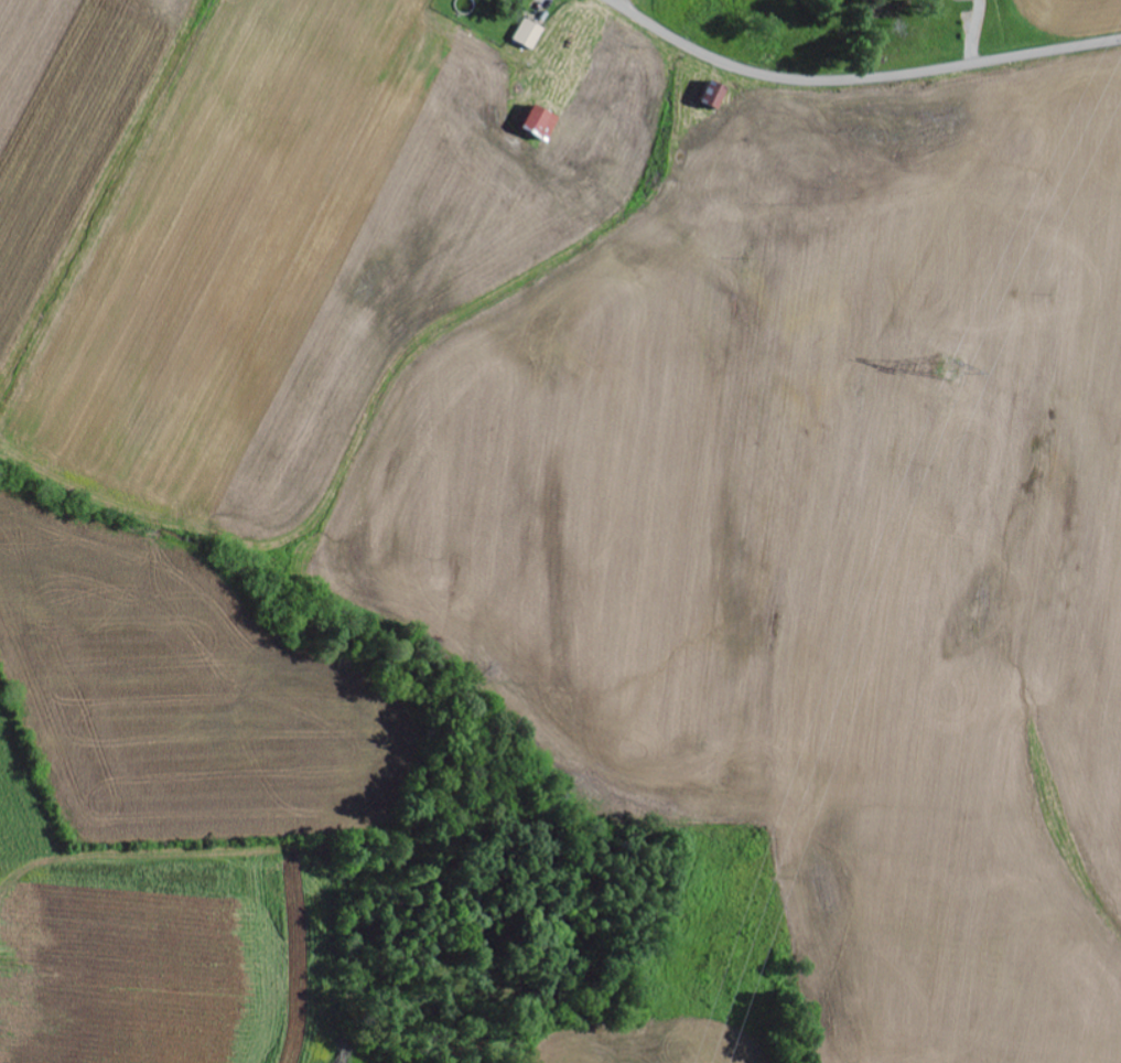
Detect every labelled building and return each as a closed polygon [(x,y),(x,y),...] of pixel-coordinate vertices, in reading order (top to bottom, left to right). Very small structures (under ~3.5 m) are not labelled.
[(544,29),(524,20),(514,41),(534,51),(544,29)] [(729,89),(711,82),(702,104),(720,111),(729,89)] [(523,132),(549,141),(558,116),(533,107),(523,132)]
